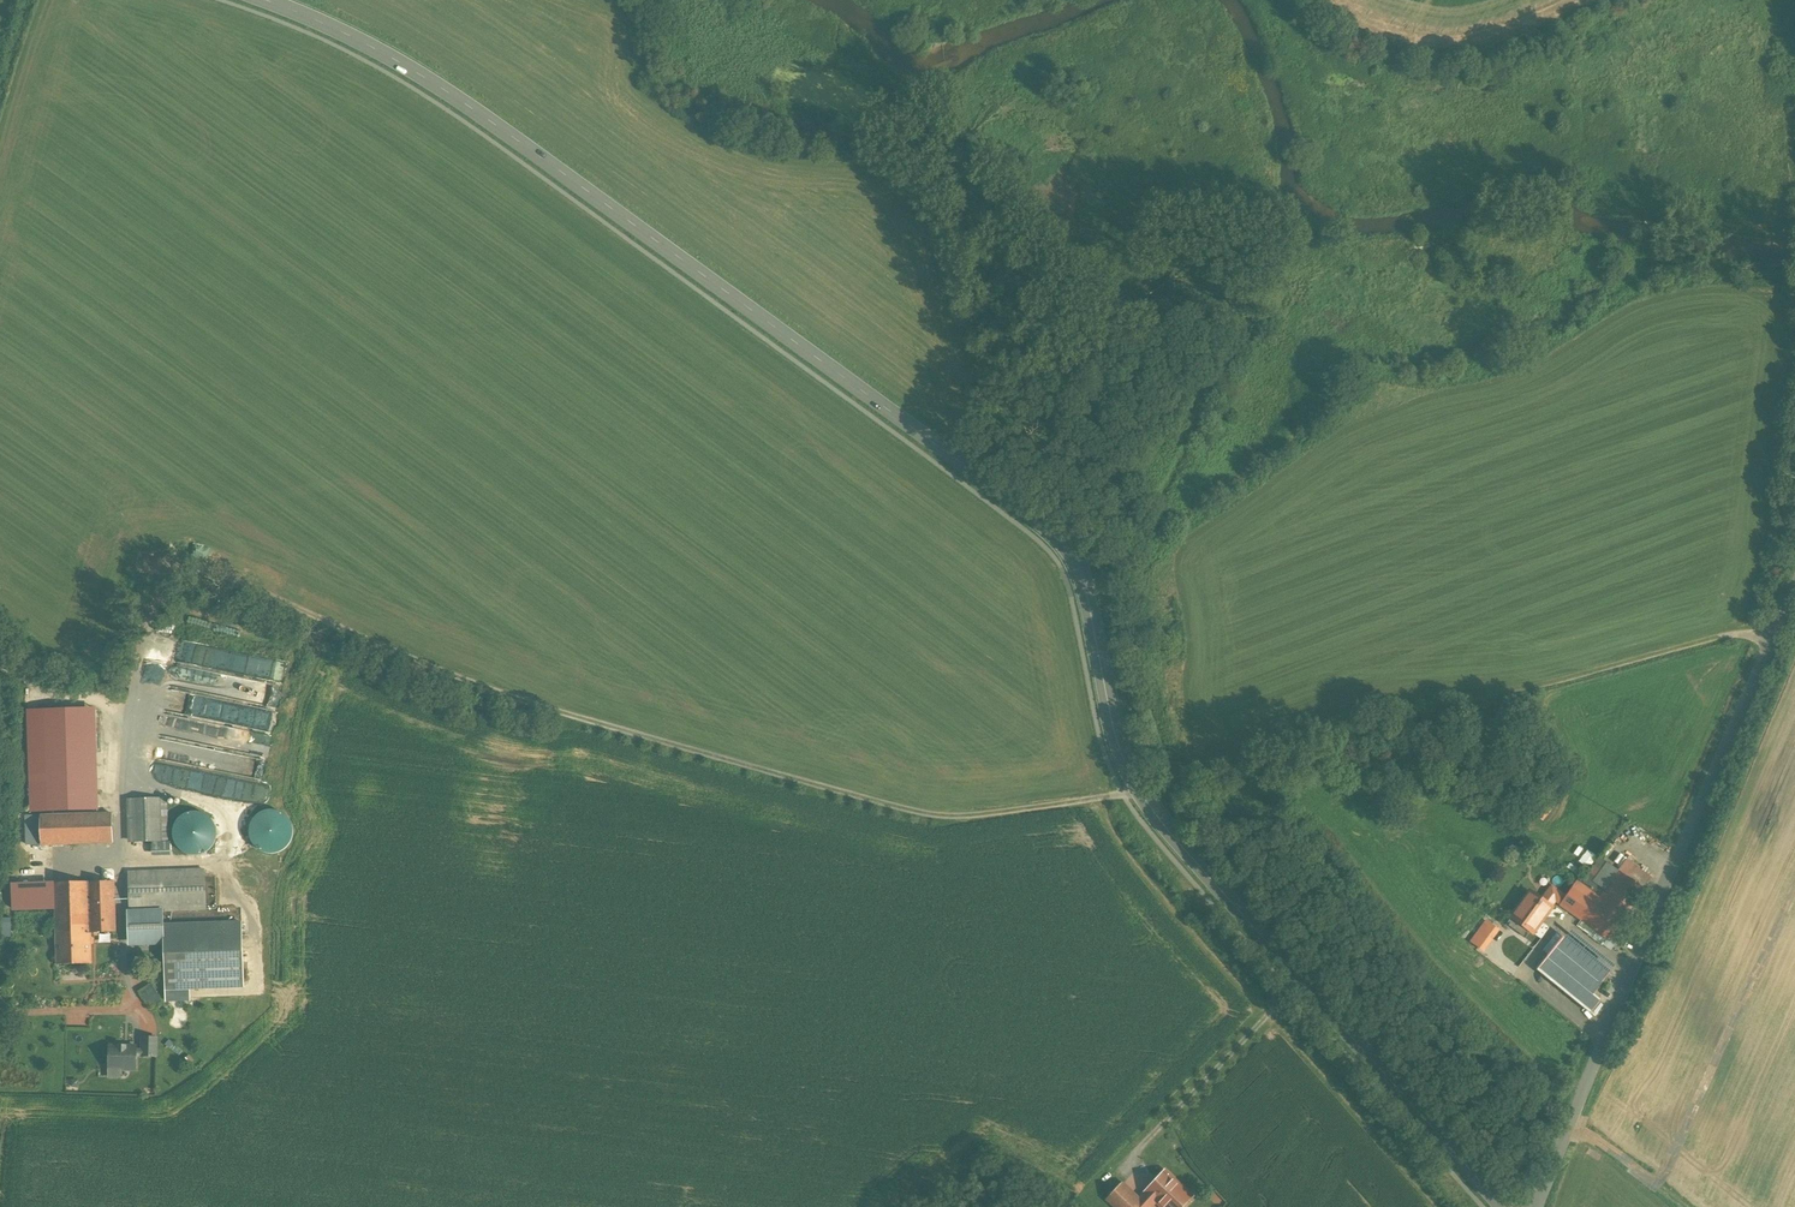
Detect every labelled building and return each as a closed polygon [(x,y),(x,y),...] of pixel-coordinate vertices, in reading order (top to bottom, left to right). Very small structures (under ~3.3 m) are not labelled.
[(137,561),(162,568),(166,557),(141,549),(137,561)] [(160,798),(131,799),(132,841),(162,841),(160,798)] [(215,841),(217,832),(215,824),(210,817),(203,812),(194,811),(186,813),(179,818),(174,825),(173,833),(174,842),(179,849),(187,853),(195,855),(203,853),(210,848),(215,841)] [(112,813),(40,815),(41,844),(113,842),(112,813)] [(40,815),(29,816),(30,845),(41,844),(40,815)] [(170,842),(152,842),(153,852),(171,852),(170,842)] [(41,854),(30,854),(31,893),(42,893),(41,854)] [(1610,864),(1595,884),(1594,883),(1591,888),(1578,879),(1566,896),(1560,905),(1607,938),(1650,880),(1625,861),(1618,870),(1610,864)] [(204,869),(129,872),(130,912),(162,911),(206,909),(204,869)] [(114,881),(54,883),(56,934),(90,933),(116,931),(114,881)] [(1530,891),(1511,917),(1532,933),(1555,901),(1560,905),(1566,896),(1551,885),(1541,899),(1530,891)] [(162,911),(130,912),(130,919),(129,921),(129,935),(139,944),(154,943),(163,934),(163,932),(162,911)] [(241,922),(164,925),(166,984),(243,982),(242,936),(241,922)] [(90,933),(56,934),(57,954),(54,954),(54,958),(57,958),(57,964),(91,963),(90,933)] [(1608,974),(1562,936),(1537,969),(1590,1012),(1599,1001),(1592,995),(1608,974)] [(151,984),(139,992),(149,1007),(161,999),(151,984)] [(142,1038),(142,1056),(156,1056),(157,1038),(142,1038)] [(136,1047),(110,1046),(109,1070),(120,1071),(120,1069),(136,1069),(136,1047)] [(1094,1156),(1080,1171),(1089,1179),(1103,1164),(1094,1156)] [(1139,1198),(1123,1182),(1101,1206),(1102,1206),(1151,1206),(1156,1202),(1175,1180),(1165,1170),(1139,1198)] [(1156,1202),(1162,1206),(1180,1206),(1191,1195),(1175,1180),(1156,1202)] [(1226,1202),(1220,1196),(1215,1202),(1221,1206),(1222,1206),(1226,1202)]
